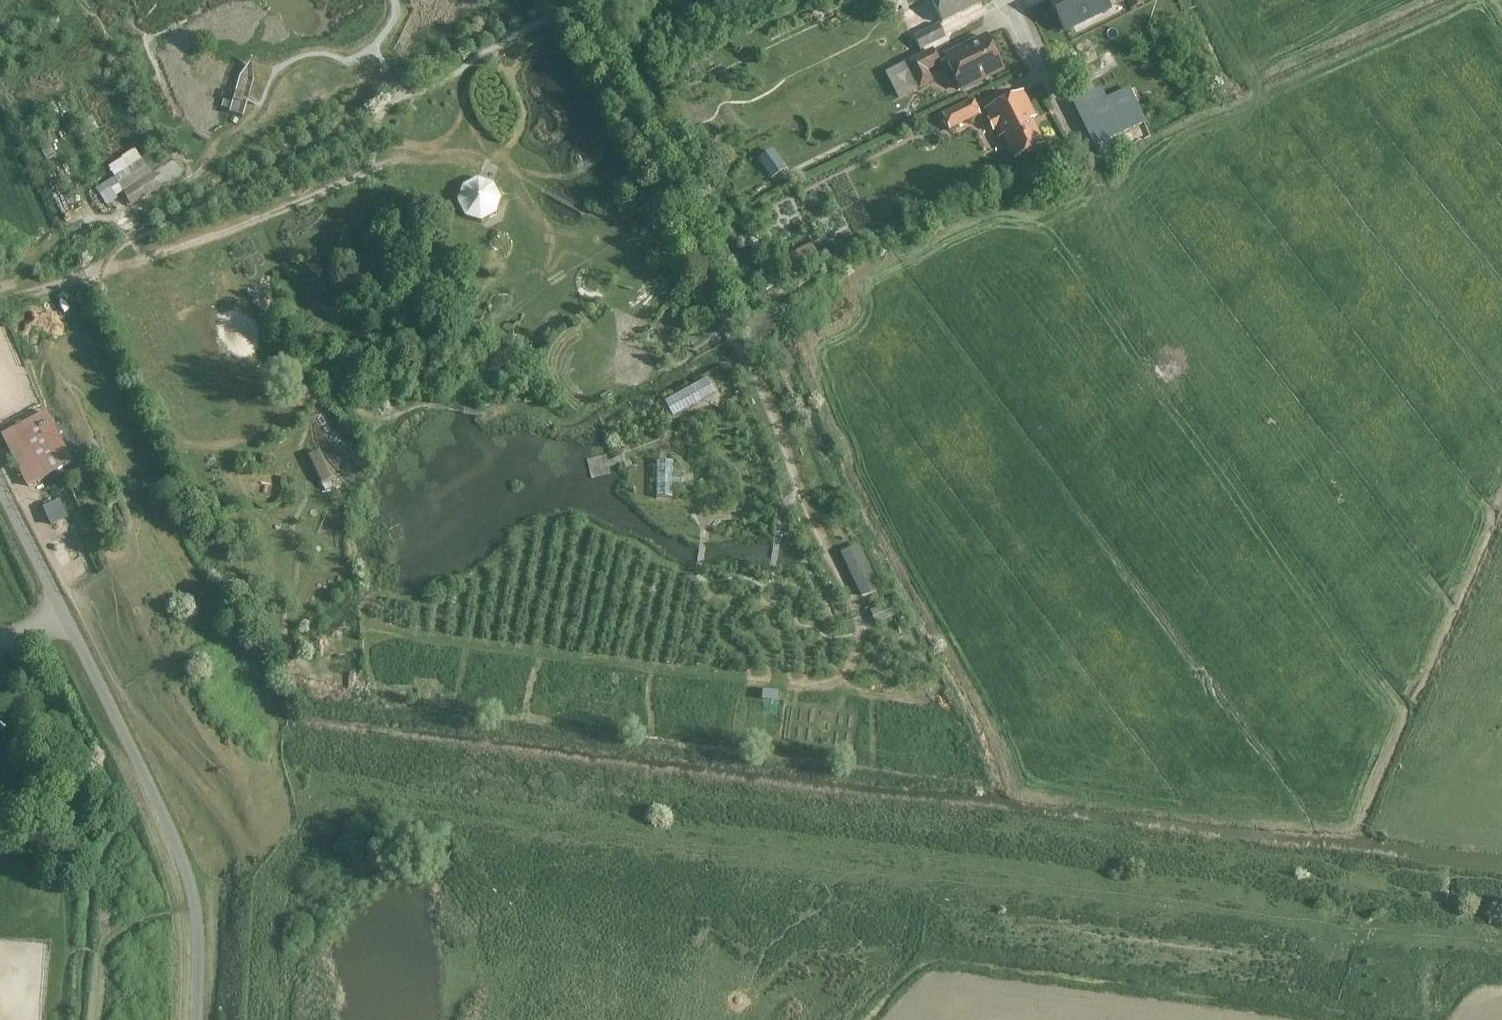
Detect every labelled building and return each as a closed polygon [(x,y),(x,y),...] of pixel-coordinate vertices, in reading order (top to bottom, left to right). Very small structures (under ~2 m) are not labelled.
[(943,24),(981,6),(978,0),(932,0),(943,24)] [(1065,31),(1110,9),(1106,0),(1050,0),(1065,31)] [(917,36),(923,49),(949,37),(943,24),(917,36)] [(989,38),(946,59),(962,91),(1004,71),(989,38)] [(936,47),(908,61),(921,88),(934,81),(928,71),(944,62),(936,47)] [(240,76),(228,112),(243,116),(247,101),(253,80),(251,60),(240,76)] [(1099,89),(1071,103),(1091,146),(1119,132),(1125,148),(1148,135),(1131,89),(1103,100),(1099,89)] [(1024,92),(988,111),(992,119),(991,120),(996,130),(997,130),(1001,137),(1005,136),(1018,157),(1046,145),(1032,120),(1037,117),(1024,92)] [(972,99),(943,113),(951,128),(979,114),(972,99)] [(787,169),(772,147),(758,156),(773,178),(787,169)] [(127,193),(131,202),(161,188),(147,159),(97,183),(106,203),(127,193)] [(708,379),(666,403),(674,417),(716,393),(708,379)] [(74,463),(48,411),(2,435),(28,486),(74,463)] [(309,453),(319,482),(332,477),(322,448),(309,453)] [(673,463),(658,463),(658,499),(673,499),(673,487),(680,487),(680,475),(673,475),(673,463)] [(49,523),(66,519),(61,501),(44,505),(49,523)] [(860,545),(841,553),(862,598),(881,589),(860,545)] [(891,603),(872,611),(877,624),(897,616),(891,603)]
